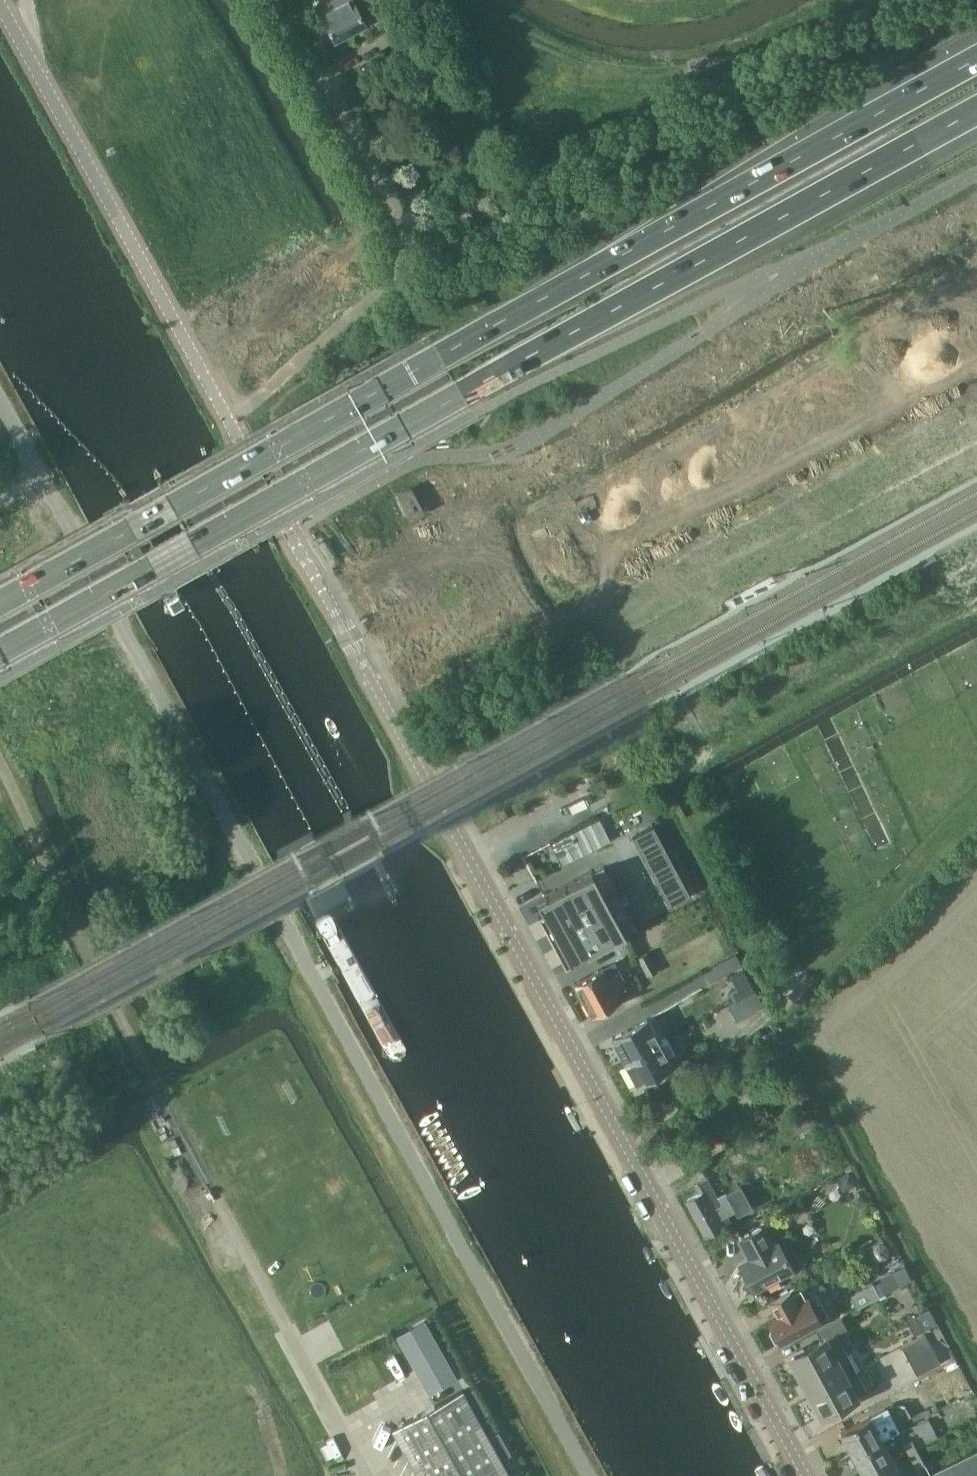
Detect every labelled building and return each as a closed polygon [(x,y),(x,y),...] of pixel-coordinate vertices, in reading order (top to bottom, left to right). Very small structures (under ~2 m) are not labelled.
[(318,7),(334,40),(365,24),(357,7),(365,3),(367,6),(378,0),(333,0),(318,7)] [(396,24),(386,29),(391,40),(401,34),(396,24)] [(410,489),(397,497),(406,510),(418,503),(410,489)] [(690,894),(656,832),(635,843),(669,905),(690,894)] [(601,870),(538,905),(543,916),(538,919),(565,969),(634,931),(601,870)] [(337,967),(385,1056),(392,1059),(402,1055),(406,1048),(331,912),(323,911),(316,915),(312,921),(337,967)] [(634,957),(641,969),(652,962),(646,951),(634,957)] [(602,968),(574,984),(583,1000),(621,979),(616,970),(606,976),(602,968)] [(740,995),(751,989),(741,970),(728,977),(735,989),(736,989),(737,990),(740,995)] [(621,979),(583,1000),(592,1017),(620,1002),(615,993),(626,987),(621,979)] [(707,1013),(723,1043),(763,1021),(747,992),(707,1013)] [(611,1037),(624,1060),(666,1038),(653,1014),(611,1037)] [(666,1038),(624,1060),(637,1084),(678,1061),(666,1038)] [(754,1179),(766,1171),(762,1163),(749,1171),(754,1179)] [(693,1184),(698,1193),(688,1199),(707,1233),(731,1220),(727,1212),(736,1207),(738,1212),(752,1204),(740,1183),(726,1191),(730,1197),(721,1202),(712,1185),(707,1176),(693,1184)] [(753,1290),(794,1268),(778,1239),(774,1242),(764,1224),(738,1238),(749,1257),(739,1263),(753,1290)] [(856,1307),(880,1295),(873,1282),(850,1295),(856,1307)] [(829,1316),(816,1291),(806,1297),(800,1287),(791,1292),(790,1289),(769,1301),(776,1314),(768,1318),(773,1327),(770,1331),(775,1340),(780,1340),(781,1342),(829,1316)] [(914,1334),(922,1330),(915,1315),(906,1319),(914,1334)] [(820,1340),(789,1357),(799,1376),(844,1350),(835,1333),(845,1327),(840,1316),(815,1330),(820,1340)] [(938,1320),(927,1326),(941,1354),(953,1348),(938,1320)] [(916,1374),(939,1362),(925,1334),(901,1346),(916,1374)] [(844,1350),(799,1376),(810,1396),(856,1371),(844,1350)] [(856,1371),(810,1396),(820,1415),(866,1390),(856,1371)] [(435,1386),(441,1396),(463,1384),(457,1374),(435,1386)] [(464,1388),(393,1427),(420,1475),(511,1475),(464,1388)] [(892,1432),(901,1427),(892,1412),(884,1417),(892,1432)] [(919,1441),(938,1431),(929,1414),(910,1424),(919,1441)] [(840,1433),(852,1455),(881,1439),(869,1417),(840,1433)] [(906,1452),(915,1447),(907,1433),(898,1438),(906,1452)] [(881,1439),(852,1455),(863,1475),(892,1460),(881,1439)] [(914,1467),(924,1461),(915,1447),(906,1452),(914,1467)] [(926,1475),(976,1475),(976,1448),(926,1475)] [(863,1475),(901,1475),(892,1460),(863,1475)]
